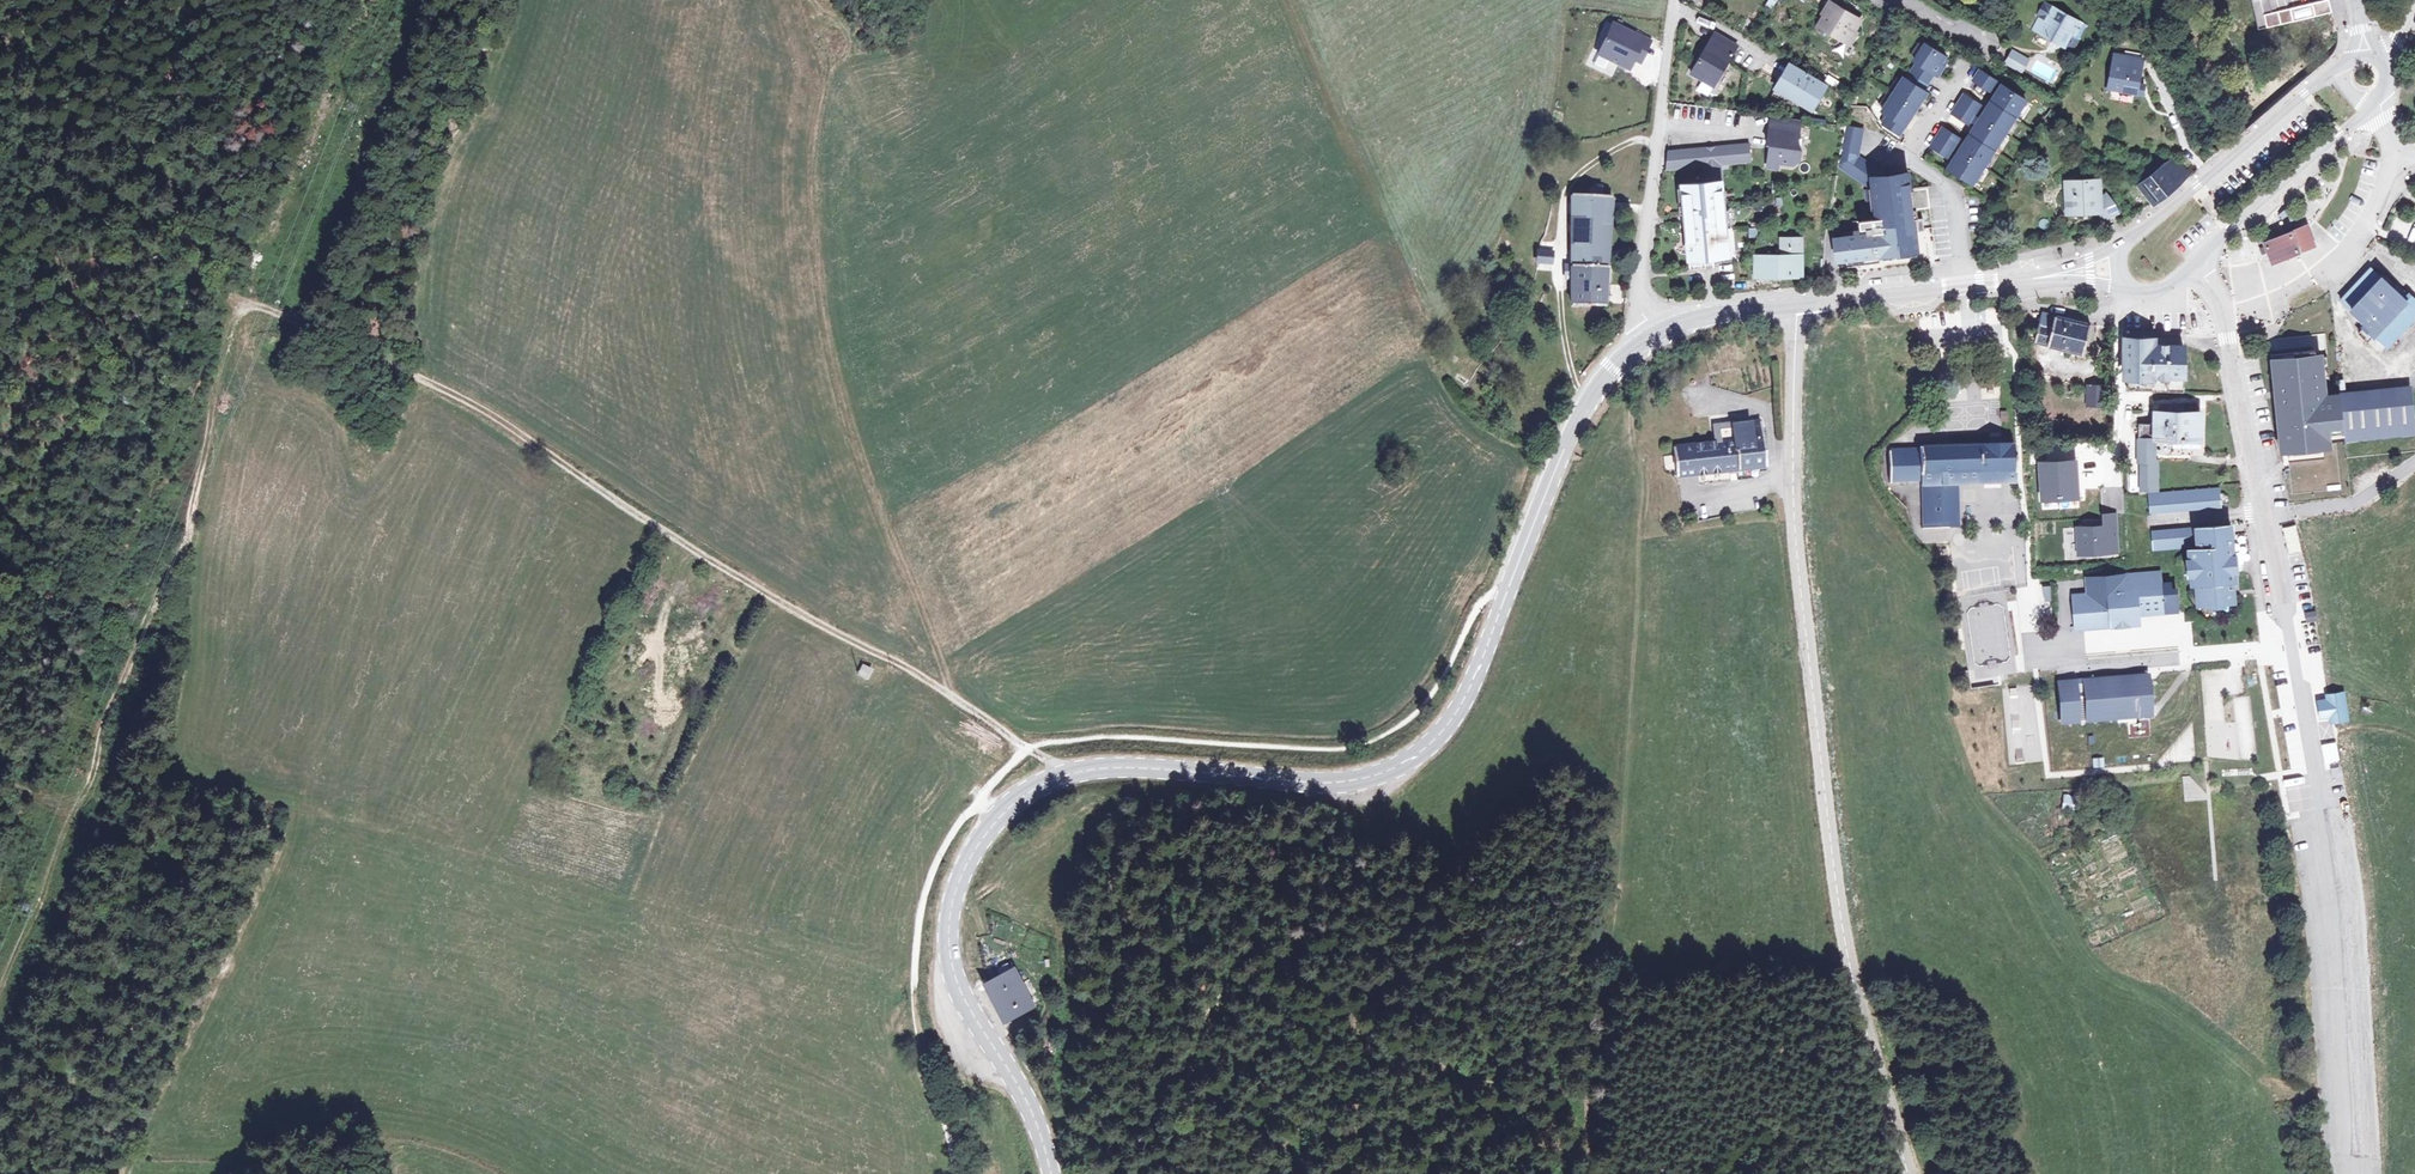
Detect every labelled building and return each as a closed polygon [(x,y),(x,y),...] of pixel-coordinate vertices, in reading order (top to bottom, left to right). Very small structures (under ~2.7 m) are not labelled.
[(2329,0),(2251,0),(2258,29),(2332,12),(2329,0)] [(1820,21),(1843,34),(1848,25),(1853,28),(1858,18),(1831,2),(1820,21)] [(2040,20),(2036,28),(2056,39),(2064,35),(2068,28),(2070,24),(2072,26),(2077,17),(2052,4),(2045,16),(2043,21),(2040,20)] [(2027,24),(2036,28),(2040,20),(2043,21),(2045,16),(2034,10),(2027,24)] [(2070,24),(2068,28),(2077,33),(2085,21),(2077,17),(2072,26),(2070,24)] [(1608,20),(1595,51),(1626,64),(1630,55),(1636,43),(1627,39),(1631,30),(1608,20)] [(1848,25),(1843,34),(1852,39),(1858,31),(1853,28),(1848,25)] [(1737,41),(1714,28),(1690,69),(1713,82),(1737,41)] [(1646,36),(1631,30),(1627,39),(1636,43),(1630,55),(1637,57),(1646,36)] [(1917,59),(1911,67),(1928,78),(1933,69),(1937,72),(1943,62),(1940,60),(1944,53),(1925,40),(1914,57),(1917,59)] [(1841,42),(1834,49),(1841,55),(1848,47),(1841,42)] [(2013,45),(2005,58),(2020,66),(2027,54),(2013,45)] [(2115,49),(2109,83),(2143,90),(2144,81),(2139,79),(2143,54),(2115,49)] [(1824,82),(1788,61),(1775,84),(1790,93),(1811,105),(1824,82)] [(1979,66),(1973,76),(1991,87),(1997,77),(1979,66)] [(1893,91),(1912,103),(1917,96),(1920,98),(1926,89),(1923,86),(1928,78),(1911,67),(1906,76),(1903,74),(1893,91)] [(2026,96),(2005,83),(2000,90),(1997,88),(1991,98),(2015,113),(2026,96)] [(1790,93),(1775,84),(1771,91),(1786,100),(1790,93)] [(1893,91),(1882,107),(1889,112),(1883,121),(1900,131),(1911,113),(1908,110),(1912,103),(1893,91)] [(1964,91),(1953,109),(1970,120),(1975,111),(1981,102),(1964,91)] [(1917,96),(1912,103),(1916,105),(1920,98),(1917,96)] [(2015,113),(1991,98),(1985,107),(1989,109),(1984,117),(2005,129),(2015,113)] [(1912,103),(1908,110),(1911,113),(1916,105),(1912,103)] [(1765,117),(1763,130),(1761,146),(1764,146),(1762,168),(1772,169),(1773,163),(1788,164),(1794,160),(1795,149),(1791,149),(1793,133),(1794,120),(1765,117)] [(2005,129),(1984,117),(1980,124),(1976,121),(1970,131),(1994,146),(2005,129)] [(1861,122),(1844,120),(1843,126),(1839,159),(1863,179),(1875,165),(1857,150),(1861,122)] [(1943,124),(1932,143),(1949,153),(1960,135),(1943,124)] [(1970,131),(1964,140),(1968,143),(1963,150),(1984,162),(1994,146),(1970,131)] [(1713,145),(1708,146),(1710,164),(1724,163),(1745,160),(1743,142),(1713,145)] [(1708,146),(1702,147),(1703,164),(1698,165),(1700,181),(1727,178),(1724,163),(1710,164),(1708,146)] [(1702,147),(1667,151),(1665,169),(1698,165),(1703,164),(1702,147)] [(1984,162),(1963,150),(1959,157),(1955,155),(1949,164),(1973,179),(1984,162)] [(2140,184),(2154,202),(2190,175),(2176,157),(2140,184)] [(1875,165),(1863,179),(1873,187),(1872,175),(1885,174),(1875,165)] [(1859,233),(1833,236),(1836,258),(1916,248),(1914,228),(1921,227),(1920,217),(1912,218),(1911,207),(1929,206),(1926,186),(1909,188),(1907,171),(1885,174),(1872,175),(1873,187),(1873,188),(1877,217),(1869,218),(1857,219),(1859,233)] [(2100,176),(2067,178),(2069,208),(2082,208),(2089,207),(2099,207),(2101,207),(2101,196),(2100,176)] [(1700,181),(1676,184),(1680,217),(1687,270),(1713,267),(1738,264),(1727,178),(1700,181)] [(1598,193),(1597,184),(1587,184),(1587,193),(1567,192),(1567,240),(1566,307),(1598,309),(1605,193),(1598,193)] [(1866,189),(1869,218),(1877,217),(1873,188),(1866,189)] [(2101,207),(2099,207),(2103,216),(2118,209),(2115,200),(2108,191),(2101,196),(2101,207)] [(2264,241),(2272,262),(2314,244),(2306,225),(2290,232),(2289,230),(2264,241)] [(1784,232),(1784,242),(1806,241),(1805,231),(1784,232)] [(1784,250),(1758,250),(1759,271),(1807,268),(1806,241),(1784,242),(1784,250)] [(1531,259),(1545,260),(1546,249),(1532,248),(1531,254),(1531,259)] [(1881,253),(1882,258),(1916,253),(1916,248),(1881,253)] [(2376,274),(2367,266),(2337,299),(2364,325),(2372,332),(2386,345),(2414,314),(2414,301),(2409,296),(2379,271),(2376,274)] [(2042,312),(2034,341),(2084,354),(2093,324),(2042,312)] [(2364,325),(2357,332),(2365,340),(2372,332),(2364,325)] [(2156,393),(2187,394),(2188,355),(2156,354),(2157,348),(2126,346),(2126,377),(2129,377),(2128,391),(2156,392),(2156,393)] [(2293,453),(2321,450),(2334,449),(2332,428),(2343,427),(2339,392),(2330,393),(2326,352),(2318,353),(2273,358),(2283,454),(2285,454),(2293,453)] [(2409,386),(2340,394),(2345,438),(2400,431),(2399,417),(2412,415),(2409,386)] [(2105,389),(2090,388),(2090,406),(2105,407),(2105,389)] [(2156,426),(2155,437),(2172,438),(2172,441),(2198,442),(2199,415),(2183,414),(2183,406),(2165,405),(2165,410),(2162,410),(2162,414),(2156,413),(2156,426)] [(1675,447),(1678,477),(1768,466),(1763,420),(1715,425),(1716,442),(1675,447)] [(2155,437),(2156,426),(2140,425),(2138,462),(2142,462),(2141,485),(2157,486),(2157,463),(2154,463),(2155,440),(2155,437)] [(2172,450),(2202,450),(2202,442),(2172,443),(2172,450)] [(1893,478),(1896,478),(1905,478),(1921,478),(1923,527),(1959,528),(1957,482),(2014,482),(2014,471),(2016,471),(2015,443),(1919,445),(1919,447),(1889,448),(1889,462),(1889,472),(1893,472),(1893,478)] [(2076,462),(2039,465),(2042,510),(2079,507),(2076,462)] [(2129,492),(2138,492),(2138,473),(2129,473),(2129,492)] [(2151,493),(2152,511),(2222,508),(2221,490),(2151,493)] [(2118,551),(2116,514),(2103,515),(2104,526),(2079,527),(2080,553),(2118,551)] [(2195,584),(2196,605),(2232,603),(2232,582),(2234,582),(2234,570),(2233,558),(2232,536),(2227,536),(2226,527),(2154,530),(2154,548),(2199,546),(2199,549),(2190,550),(2191,583),(2195,584)] [(2143,602),(2175,600),(2174,588),(2169,589),(2169,582),(2158,583),(2158,572),(2121,574),(2085,577),(2087,593),(2073,593),(2075,625),(2136,621),(2136,614),(2135,608),(2143,607),(2143,602)] [(2051,585),(2043,586),(2044,601),(2052,600),(2051,585)] [(2135,608),(2136,614),(2176,611),(2175,600),(2143,602),(2143,607),(2135,608)] [(853,666),(849,674),(859,680),(864,671),(853,666)] [(2145,674),(2055,680),(2055,685),(2072,684),(2073,696),(2082,695),(2081,683),(2145,679),(2145,674)] [(2072,684),(2055,685),(2058,718),(2064,717),(2074,716),(2074,707),(2083,706),(2084,716),(2132,712),(2130,694),(2146,693),(2145,679),(2081,683),(2082,695),(2073,696),(2072,684)] [(2023,697),(2025,713),(2033,712),(2030,685),(2009,687),(2010,699),(2023,697)] [(2340,717),(2344,716),(2347,716),(2343,691),(2340,691),(2329,693),(2329,698),(2331,711),(2338,710),(2340,717)] [(2146,693),(2130,694),(2132,712),(2148,711),(2146,693)] [(2331,711),(2329,698),(2320,700),(2322,715),(2331,714),(2331,711)] [(2074,716),(2058,718),(2058,721),(2148,715),(2148,711),(2132,712),(2084,716),(2083,706),(2074,707),(2074,716)] [(2332,718),(2340,717),(2338,710),(2331,711),(2331,714),(2332,718)] [(2010,713),(2014,730),(2020,728),(2016,712),(2010,713)] [(2039,738),(2026,739),(2026,748),(2015,748),(2016,763),(2040,762),(2039,738)] [(2093,769),(2105,767),(2103,757),(2091,759),(2093,769)] [(2073,810),(2074,796),(2063,794),(2061,809),(2073,810)] [(1006,964),(980,979),(1002,1019),(1027,1003),(1006,964)]
